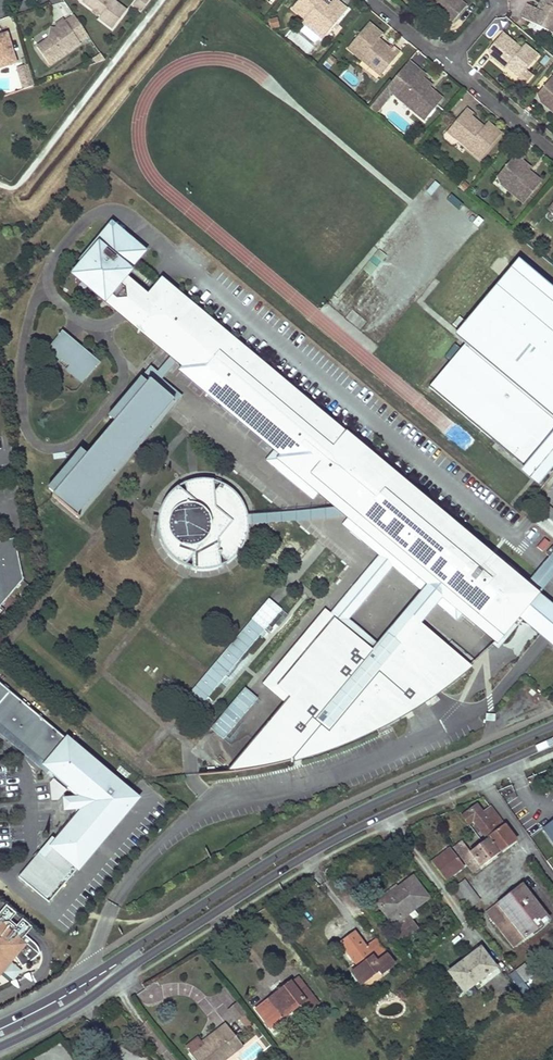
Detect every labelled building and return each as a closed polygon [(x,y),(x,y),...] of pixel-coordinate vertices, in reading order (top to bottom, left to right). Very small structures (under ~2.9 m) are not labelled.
[(79,2),(98,17),(96,19),(109,29),(123,10),(109,0),(81,0),(79,2)] [(347,11),(334,0),(328,8),(325,12),(318,7),(321,3),(324,0),(300,0),(292,10),(305,21),(303,24),(322,40),(347,11)] [(429,2),(431,0),(435,3),(433,6),(431,8),(445,19),(447,17),(453,22),(465,7),(460,2),(457,6),(450,0),(427,0),(429,2)] [(539,3),(546,6),(542,14),(535,10),(527,6),(520,20),(550,34),(552,28),(552,0),(541,0),(539,3)] [(318,7),(325,12),(328,8),(321,3),(318,7)] [(546,6),(539,3),(535,10),(542,14),(546,6)] [(76,41),(85,34),(71,15),(62,21),(61,19),(53,25),(55,27),(53,29),(48,28),(46,38),(34,47),(46,65),(77,43),(76,41)] [(267,20),(269,30),(279,28),(277,18),(267,20)] [(369,26),(348,50),(370,69),(377,69),(383,73),(399,54),(392,48),(390,51),(385,47),(380,49),(376,45),(379,41),(382,37),(369,26)] [(3,34),(0,34),(0,66),(12,63),(3,34)] [(501,34),(487,51),(492,56),(489,59),(502,69),(504,68),(506,65),(511,69),(509,72),(518,79),(517,81),(522,86),(529,77),(524,73),(536,57),(522,46),(519,49),(513,45),(511,48),(503,42),(506,39),(501,34)] [(511,48),(513,45),(506,39),(503,42),(511,48)] [(480,69),(489,59),(484,53),(474,64),(480,69)] [(32,68),(21,67),(21,89),(32,89),(32,68)] [(370,69),(380,77),(383,73),(377,69),(370,69)] [(418,72),(400,93),(414,106),(412,109),(425,121),(442,101),(433,93),(431,96),(426,91),(428,89),(430,87),(422,80),(425,77),(418,72)] [(538,94),(543,99),(541,102),(552,112),(552,78),(552,77),(538,94)] [(403,102),(412,109),(414,106),(400,93),(403,102)] [(479,160),(499,136),(486,124),(482,129),(479,133),(475,129),(475,124),(470,120),(472,117),(465,111),(450,129),(456,134),(456,142),(479,160)] [(450,129),(446,133),(456,142),(456,134),(450,129)] [(510,192),(523,204),(540,184),(531,176),(529,179),(525,175),(527,172),(528,170),(520,163),(523,161),(516,155),(498,176),(513,189),(510,192)] [(502,185),(510,192),(513,189),(498,176),(502,185)] [(79,279),(116,311),(136,289),(124,279),(130,273),(126,270),(141,252),(107,223),(96,235),(100,239),(81,261),(83,263),(76,270),(82,275),(79,279)] [(380,247),(363,268),(371,274),(388,253),(380,247)] [(508,276),(552,317),(552,299),(517,266),(508,276)] [(82,275),(76,270),(73,275),(79,279),(82,275)] [(431,385),(513,456),(533,433),(544,442),(552,450),(552,317),(508,276),(457,332),(469,343),(431,385)] [(526,587),(160,282),(146,297),(127,320),(163,351),(170,342),(190,359),(183,367),(180,370),(281,456),(289,461),(286,465),(325,498),(355,523),(363,530),(356,537),(367,546),(369,543),(375,549),(377,546),(417,580),(419,577),(427,583),(444,598),(462,613),(495,642),(518,616),(535,595),(526,587)] [(127,320),(146,297),(136,289),(116,311),(122,316),(127,320)] [(61,333),(47,350),(84,381),(98,364),(61,333)] [(190,359),(170,342),(163,351),(183,367),(190,359)] [(47,350),(43,354),(80,385),(84,381),(47,350)] [(149,367),(142,376),(149,382),(156,373),(149,367)] [(172,402),(149,382),(145,385),(50,498),(73,518),(112,473),(93,457),(106,442),(121,455),(145,427),(148,430),(172,402)] [(513,456),(523,465),(544,442),(533,433),(513,456)] [(289,461),(281,456),(271,468),(318,506),(325,498),(286,465),(289,461)] [(226,486),(221,483),(215,491),(214,481),(207,479),(202,479),(191,480),(185,482),(186,494),(177,486),(172,490),(165,497),(162,503),(160,509),(157,518),(156,526),(157,537),(160,544),(164,551),(168,555),(172,559),(184,567),(193,558),(193,570),(197,571),(202,571),(207,570),(217,568),(221,567),(220,555),(229,562),(234,558),(237,555),(241,550),(244,544),(247,535),(248,526),(248,519),(246,510),(241,502),(237,496),(232,490),(226,486)] [(356,537),(363,530),(355,523),(349,531),(356,537)] [(0,541),(0,608),(24,577),(15,538),(0,541)] [(392,567),(420,591),(427,583),(419,577),(417,580),(377,546),(375,549),(369,543),(367,546),(377,556),(392,567)] [(349,619),(392,567),(377,556),(329,614),(373,651),(379,644),(349,619)] [(552,573),(552,560),(550,558),(536,575),(545,582),(552,573)] [(538,591),(545,582),(536,575),(529,584),(538,591)] [(437,605),(444,598),(427,583),(420,591),(385,633),(387,635),(401,646),(419,623),(421,625),(437,605)] [(538,591),(529,584),(526,587),(535,595),(538,591)] [(518,616),(546,639),(552,645),(552,610),(535,595),(518,616)] [(462,613),(444,598),(437,605),(456,621),(462,613)] [(379,644),(373,651),(329,614),(326,611),(269,679),(294,700),(235,771),(243,771),(258,768),(274,764),(288,761),(306,758),(319,752),(333,747),(351,741),(371,731),(390,722),(405,713),(419,704),(433,695),(450,682),(471,666),(421,625),(419,623),(401,646),(387,635),(379,644)] [(296,628),(285,641),(291,646),(301,633),(296,628)] [(0,683),(0,728),(76,792),(77,792),(122,791),(124,787),(0,683)] [(72,796),(76,792),(0,728),(0,735),(72,796)] [(133,795),(124,787),(122,791),(77,792),(76,792),(72,796),(73,806),(77,810),(123,803),(125,805),(133,795)] [(64,807),(73,806),(72,796),(64,797),(63,798),(61,799),(60,802),(60,803),(61,805),(63,806),(64,807)] [(15,875),(46,899),(125,805),(123,803),(77,810),(39,856),(35,852),(15,875)] [(475,872),(516,841),(490,808),(483,813),(477,805),(460,817),(467,827),(473,822),(486,840),(464,857),(475,872)] [(35,852),(39,856),(77,810),(73,806),(35,852)] [(543,829),(552,842),(552,822),(543,829)] [(449,848),(431,862),(444,880),(463,867),(449,848)] [(397,894),(379,908),(402,939),(416,928),(407,914),(427,898),(413,876),(395,890),(397,894)] [(464,880),(452,889),(456,896),(468,886),(464,880)] [(456,896),(466,909),(479,900),(468,886),(456,896)] [(548,920),(521,887),(488,913),(513,946),(548,920)] [(4,902),(0,906),(0,907),(0,921),(3,924),(19,937),(26,929),(30,924),(4,902)] [(309,926),(300,915),(295,919),(303,931),(309,926)] [(298,934),(303,931),(295,919),(290,923),(298,934)] [(8,960),(12,955),(19,965),(24,962),(31,957),(36,951),(19,937),(3,924),(0,921),(0,970),(8,960)] [(365,948),(354,932),(340,943),(358,968),(352,973),(361,986),(378,973),(381,976),(393,967),(375,941),(365,948)] [(494,969),(479,948),(449,972),(464,993),(494,969)] [(11,963),(8,960),(0,970),(0,976),(11,963)] [(524,962),(516,970),(525,981),(534,973),(524,962)] [(521,995),(528,990),(514,971),(508,976),(521,995)] [(298,993),(289,982),(247,1017),(262,1037),(303,1002),(310,1009),(317,1005),(304,988),(298,993)] [(237,1022),(245,1015),(236,1004),(228,1009),(237,1022)] [(191,1057),(194,1059),(227,1059),(243,1048),(226,1024),(217,1032),(220,1035),(206,1046),(191,1057)] [(220,1035),(217,1032),(202,1043),(206,1046),(220,1035)] [(241,1054),(247,1059),(253,1059),(264,1049),(255,1040),(241,1054)]
